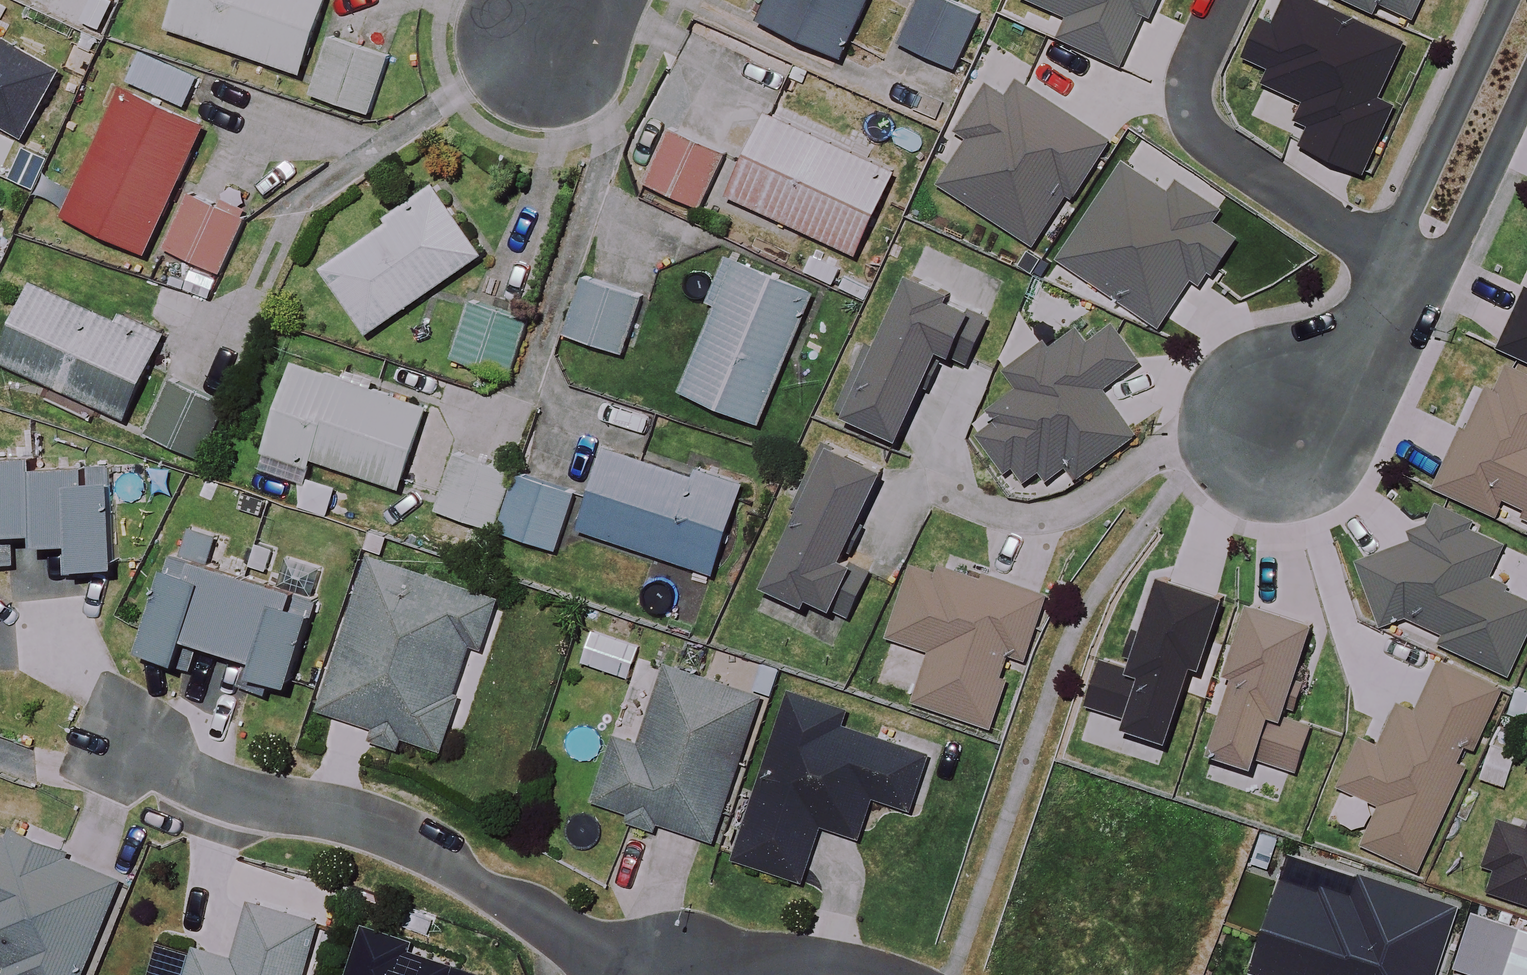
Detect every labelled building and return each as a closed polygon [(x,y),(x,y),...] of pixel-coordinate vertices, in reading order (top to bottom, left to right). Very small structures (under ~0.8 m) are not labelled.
[(171,28),(304,74),(329,0),(180,0),(171,28)] [(762,20),(842,57),(869,0),(771,0),(762,20)] [(949,0),(923,0),(903,44),(957,68),(981,14),(949,0)] [(1157,22),(1167,0),(1028,0),(1074,20),(1063,43),(1119,68),(1143,16),(1157,22)] [(1308,0),(1293,0),(1280,27),(1268,21),(1248,64),(1272,75),(1266,87),(1303,105),(1293,126),(1312,135),(1304,150),(1365,179),(1398,109),(1377,99),(1403,45),(1308,0)] [(1373,18),(1379,5),(1416,22),(1426,0),(1334,0),(1373,18)] [(391,57),(334,39),(316,96),(373,114),(391,57)] [(945,185),(1034,244),(1066,197),(1076,203),(1114,146),(1019,83),(1010,96),(994,86),(961,136),(972,143),(945,185)] [(208,127),(125,90),(69,217),(151,254),(208,127)] [(896,173),(770,116),(733,197),(859,254),(896,173)] [(731,153),(674,127),(648,182),(705,208),(731,153)] [(1170,196),(1125,165),(1060,262),(1161,328),(1193,280),(1202,286),(1242,227),(1178,184),(1170,196)] [(485,254),(437,187),(324,268),(372,335),(485,254)] [(248,217),(191,192),(166,248),(223,273),(248,217)] [(823,293),(732,254),(712,302),(720,306),(684,389),(766,425),(823,293)] [(647,289),(593,270),(571,335),(625,354),(647,289)] [(41,277),(1,363),(129,423),(169,336),(41,277)] [(993,320),(916,279),(844,412),(901,443),(949,354),(968,365),(993,320)] [(532,322),(476,300),(454,356),(511,378),(532,322)] [(1069,468),(1080,484),(1142,442),(1106,387),(1143,363),(1103,304),(1004,371),(1016,388),(986,408),(996,423),(978,435),(1007,478),(1017,471),(1026,484),(1039,475),(1045,484),(1069,468)] [(1509,351),(1526,360),(1526,312),(1509,351)] [(430,408),(297,363),(267,452),(312,467),(315,459),(403,489),(430,408)] [(1514,367),(1501,393),(1492,389),(1442,487),(1497,515),(1505,500),(1526,511),(1522,519),(1526,522),(1526,374),(1514,367)] [(696,474),(606,444),(578,524),(715,571),(745,483),(699,467),(696,474)] [(885,468),(827,446),(773,589),(853,619),(872,570),(849,562),(885,468)] [(577,490),(458,452),(439,511),(558,549),(577,490)] [(43,461),(0,461),(0,551),(6,551),(6,535),(43,535),(43,545),(81,545),(81,568),(120,568),(120,468),(43,468),(43,461)] [(1364,564),(1382,632),(1410,618),(1449,636),(1443,648),(1513,680),(1526,647),(1526,597),(1484,577),(1504,551),(1465,510),(1442,509),(1435,526),(1415,530),(1416,545),(1364,564)] [(186,664),(194,639),(254,661),(245,684),(272,694),(276,684),(296,692),(323,617),(299,608),(303,599),(315,603),(328,569),(286,553),(278,574),(270,571),(267,580),(235,568),(237,561),(227,557),(232,542),(188,526),(143,648),(186,664)] [(500,598),(370,556),(319,714),(438,752),(469,656),(480,659),(500,598)] [(1045,593),(913,556),(890,639),(934,651),(920,701),(1002,724),(1025,640),(1031,641),(1045,593)] [(1224,599),(1169,578),(1148,635),(1141,633),(1127,670),(1108,663),(1091,710),(1134,726),(1131,734),(1169,748),(1224,599)] [(1240,688),(1217,761),(1256,773),(1260,763),(1302,777),(1319,726),(1293,718),(1322,627),(1258,607),(1233,686),(1240,688)] [(1503,686),(1442,661),(1420,715),(1398,706),(1380,748),(1357,738),(1336,788),(1383,807),(1367,846),(1426,871),(1503,686)] [(762,696),(671,665),(644,745),(618,737),(597,800),(714,839),(762,696)] [(846,710),(793,692),(739,858),(803,879),(821,823),(860,836),(872,799),(910,811),(928,753),(841,725),(846,710)] [(1504,822),(1482,886),(1526,902),(1526,830),(1504,822)] [(0,824),(0,961),(12,966),(8,974),(88,974),(125,882),(85,865),(88,860),(0,824)] [(1358,898),(1326,888),(1324,894),(1287,882),(1258,974),(1260,974),(1433,974),(1454,908),(1364,879),(1358,898)] [(255,898),(235,961),(198,950),(191,974),(302,974),(319,918),(255,898)] [(452,968),(410,954),(412,947),(372,933),(357,974),(450,974),(452,968)]
